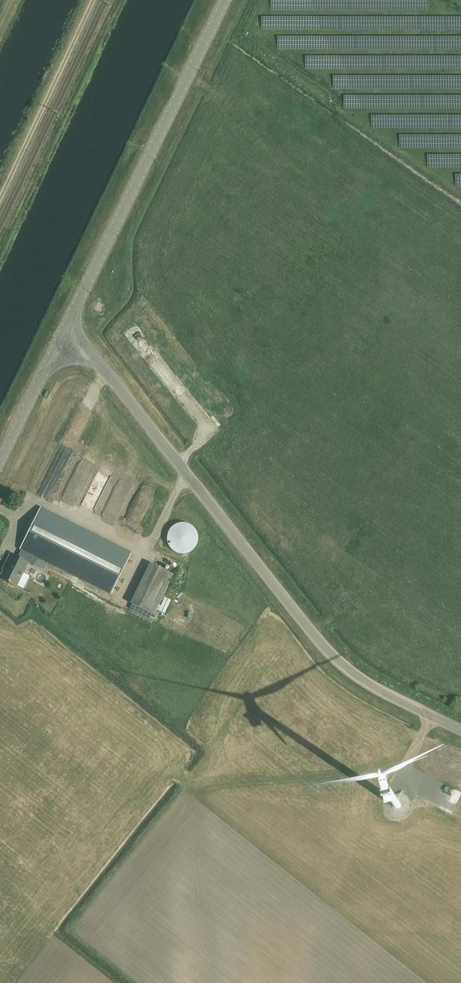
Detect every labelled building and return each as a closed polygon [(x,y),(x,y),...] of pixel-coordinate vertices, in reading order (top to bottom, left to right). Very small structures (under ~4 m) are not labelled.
[(101,400),(107,390),(93,382),(88,392),(101,400)] [(122,482),(118,490),(121,491),(124,486),(130,488),(131,486),(122,482)] [(143,492),(138,504),(149,509),(154,497),(143,492)] [(40,509),(20,550),(21,550),(17,558),(10,555),(4,567),(5,567),(0,578),(8,582),(7,583),(15,587),(25,568),(24,568),(26,563),(33,567),(34,565),(37,558),(47,563),(110,594),(130,553),(40,509)] [(131,517),(127,529),(138,532),(142,520),(131,517)] [(173,552),(178,554),(185,554),(191,552),(195,547),(197,541),(196,534),(193,529),(188,525),(182,524),(175,525),(170,529),(167,535),(166,541),(168,547),(173,552)] [(37,558),(34,565),(44,570),(47,563),(37,558)] [(173,575),(151,564),(131,604),(154,615),(173,575)]
